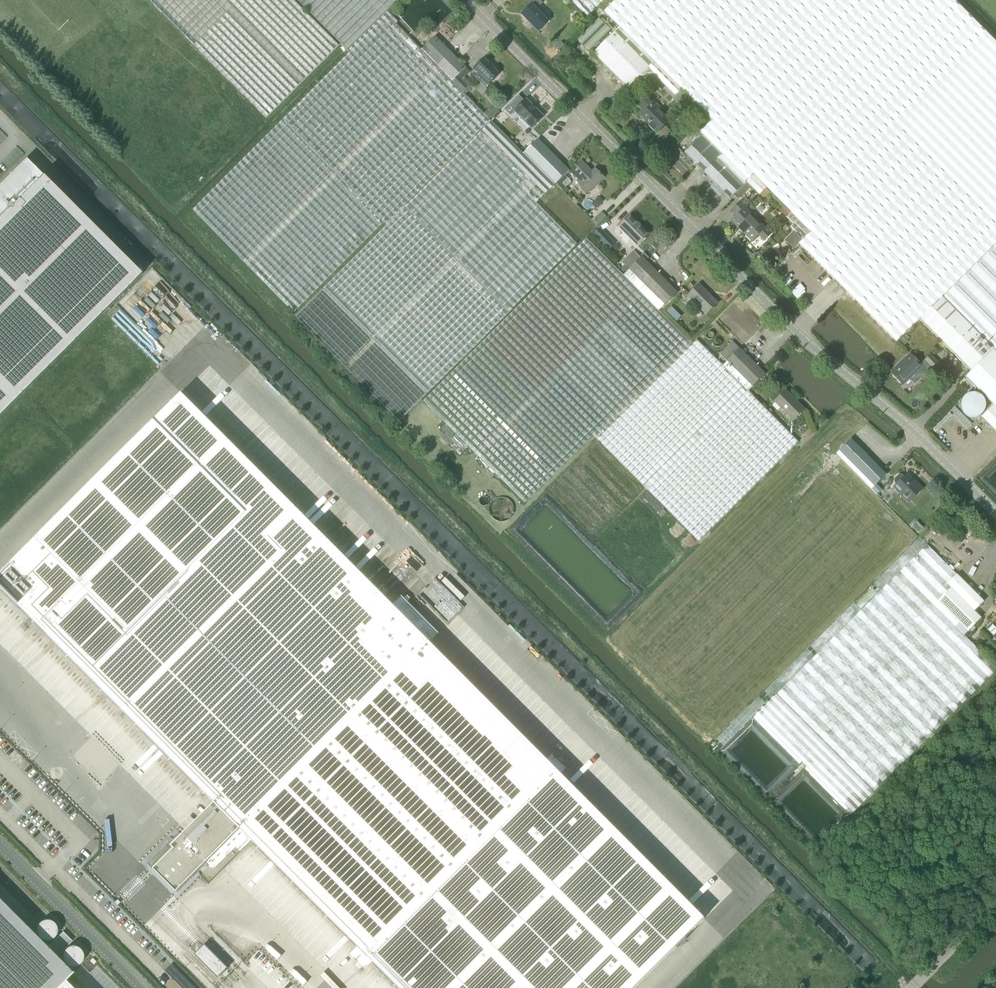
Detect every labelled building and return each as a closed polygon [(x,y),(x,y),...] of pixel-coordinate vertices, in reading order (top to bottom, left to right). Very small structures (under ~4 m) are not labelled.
[(293,0),(148,0),(265,117),(338,45),(293,0)] [(388,13),(387,12),(399,0),(296,0),(348,53),(388,13)] [(538,8),(543,3),(539,0),(536,0),(533,4),(522,15),(539,32),(550,20),(538,8)] [(587,17),(596,9),(587,0),(570,0),(587,17)] [(596,9),(605,0),(587,0),(596,9)] [(593,55),(628,90),(635,82),(639,86),(645,91),(659,78),(667,87),(676,95),(682,89),(708,115),(825,0),(617,0),(604,13),(619,28),(593,55)] [(684,154),(696,166),(704,173),(705,174),(730,199),(736,193),(738,196),(740,198),(751,187),(759,195),(764,190),(766,188),(767,187),(811,232),(799,244),(897,342),(919,320),(920,319),(943,297),(995,244),(995,42),(954,0),(825,0),(708,115),(709,116),(709,117),(713,120),(700,132),(703,135),(701,137),(684,154)] [(193,210),(294,312),(383,222),(386,224),(386,225),(438,173),(491,120),(466,95),(463,92),(468,86),(462,80),(470,72),(434,37),(421,50),(395,24),(397,22),(388,13),(348,53),(349,53),(193,210)] [(486,87),(500,72),(484,57),(473,68),(478,72),(474,76),(486,87)] [(659,107),(646,94),(636,104),(646,113),(642,117),(650,125),(649,127),(654,132),(655,131),(658,133),(670,121),(657,109),(659,107)] [(515,111),(532,128),(543,117),(526,100),(515,111)] [(536,203),(554,185),(556,183),(563,190),(566,194),(569,191),(566,187),(562,184),(568,179),(564,175),(569,171),(538,140),(524,154),(492,121),(295,317),(399,422),(577,244),(536,203)] [(141,276),(25,160),(0,184),(0,416),(141,276)] [(581,162),(571,172),(579,179),(576,182),(586,192),(588,194),(597,184),(604,178),(595,170),(591,173),(588,171),(589,170),(581,162)] [(764,190),(759,195),(763,199),(768,194),(770,192),(766,188),(764,190)] [(752,241),(758,235),(764,240),(772,232),(766,226),(765,227),(745,209),(747,207),(741,201),(731,212),(736,216),(732,221),(733,222),(734,221),(744,231),(742,232),(752,241)] [(784,206),(779,210),(785,216),(790,212),(784,206)] [(602,212),(594,219),(599,224),(606,217),(602,212)] [(638,245),(649,234),(630,215),(619,227),(638,245)] [(599,229),(593,234),(597,238),(602,233),(599,229)] [(794,232),(786,241),(792,248),(795,245),(798,242),(801,239),(794,232)] [(630,269),(629,268),(628,269),(628,270),(623,275),(586,238),(423,402),(504,483),(525,504),(544,485),(593,436),(597,440),(692,345),(658,310),(664,305),(678,292),(642,256),(641,258),(630,269)] [(920,319),(973,372),(966,379),(969,381),(972,384),(981,394),(993,405),(981,417),(982,418),(995,431),(995,432),(995,244),(943,297),(920,319)] [(630,269),(641,258),(633,250),(622,262),(629,268),(630,269)] [(699,284),(688,295),(706,313),(717,302),(699,284)] [(667,311),(676,321),(681,316),(671,307),(667,311)] [(898,342),(903,347),(908,342),(907,341),(910,338),(907,334),(904,337),(904,336),(898,342)] [(692,345),(597,440),(641,484),(699,540),(799,442),(748,391),(751,387),(752,387),(765,374),(733,341),(719,354),(727,362),(723,366),(697,340),(692,345)] [(909,355),(892,373),(891,372),(891,373),(904,386),(904,385),(904,384),(921,367),(921,368),(923,367),(910,354),(909,355)] [(924,362),(936,373),(942,367),(930,356),(924,362)] [(973,387),(968,382),(964,378),(960,383),(964,387),(966,389),(968,391),(973,387)] [(794,420),(805,409),(786,391),(775,402),(794,420)] [(177,893),(208,862),(213,867),(246,834),(358,947),(351,953),(366,968),(372,961),(399,987),(635,987),(676,947),(677,948),(678,948),(678,947),(686,939),(687,939),(686,937),(705,918),(561,774),(565,769),(551,755),(547,760),(429,641),(408,662),(394,655),(370,631),(394,607),(181,393),(0,574),(0,588),(215,803),(171,847),(174,850),(154,870),(177,893)] [(962,411),(963,412),(964,414),(966,415),(968,416),(969,417),(971,418),(973,418),(975,417),(977,417),(979,416),(981,415),(982,414),(984,412),(985,410),(985,408),(985,406),(985,404),(985,402),(984,400),(983,398),(982,397),(981,396),(980,395),(978,394),(976,394),(974,393),(972,393),(970,394),(968,394),(966,395),(965,397),(964,398),(962,400),(962,402),(961,404),(961,405),(961,407),(962,409),(962,411)] [(840,450),(837,453),(839,456),(877,494),(882,490),(876,484),(886,475),(851,439),(840,450)] [(897,484),(893,487),(909,503),(923,489),(907,474),(904,477),(902,475),(899,475),(895,479),(895,482),(897,484)] [(983,601),(957,574),(927,545),(756,715),(853,813),(979,686),(939,646),(974,611),(973,610),(983,601)] [(979,686),(995,670),(995,667),(963,635),(969,629),(976,622),(981,617),(974,611),(939,646),(979,686)] [(71,973),(0,902),(0,987),(57,987),(71,973)] [(48,947),(57,956),(72,941),(62,932),(48,947)] [(224,967),(205,948),(199,955),(217,974),(224,967)] [(71,973),(57,987),(86,987),(71,973)]
